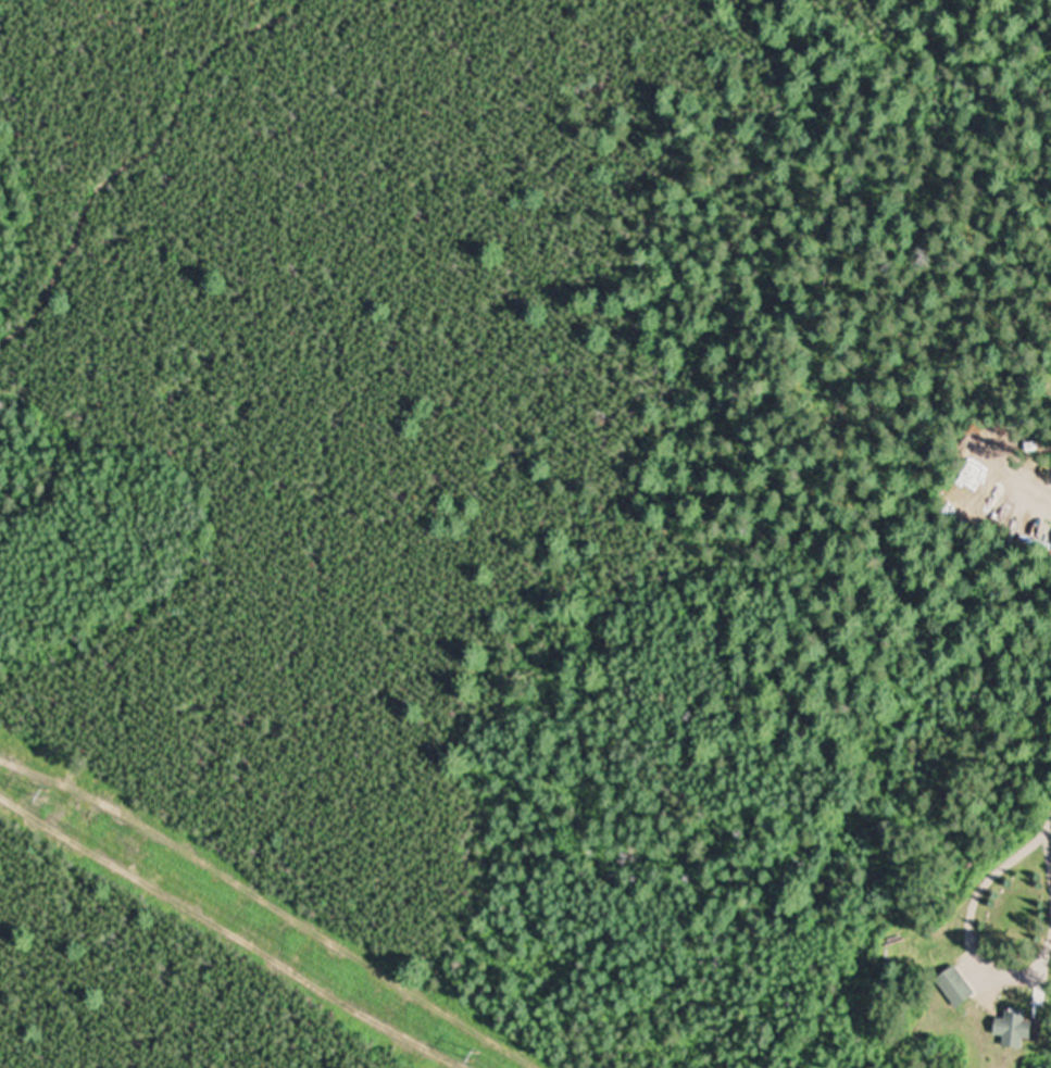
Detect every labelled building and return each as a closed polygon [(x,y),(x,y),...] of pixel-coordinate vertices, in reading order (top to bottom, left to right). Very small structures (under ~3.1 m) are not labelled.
[(969,1004),(961,1010),(955,1004),(939,982),(959,967),(980,995),(969,1004)] [(1030,1013),(1030,1023),(1038,1023),(1036,1042),(1028,1041),(1027,1052),(1008,1051),(1009,1038),(1000,1038),(1001,1020),(1010,1021),(1010,1010),(1030,1013)]
